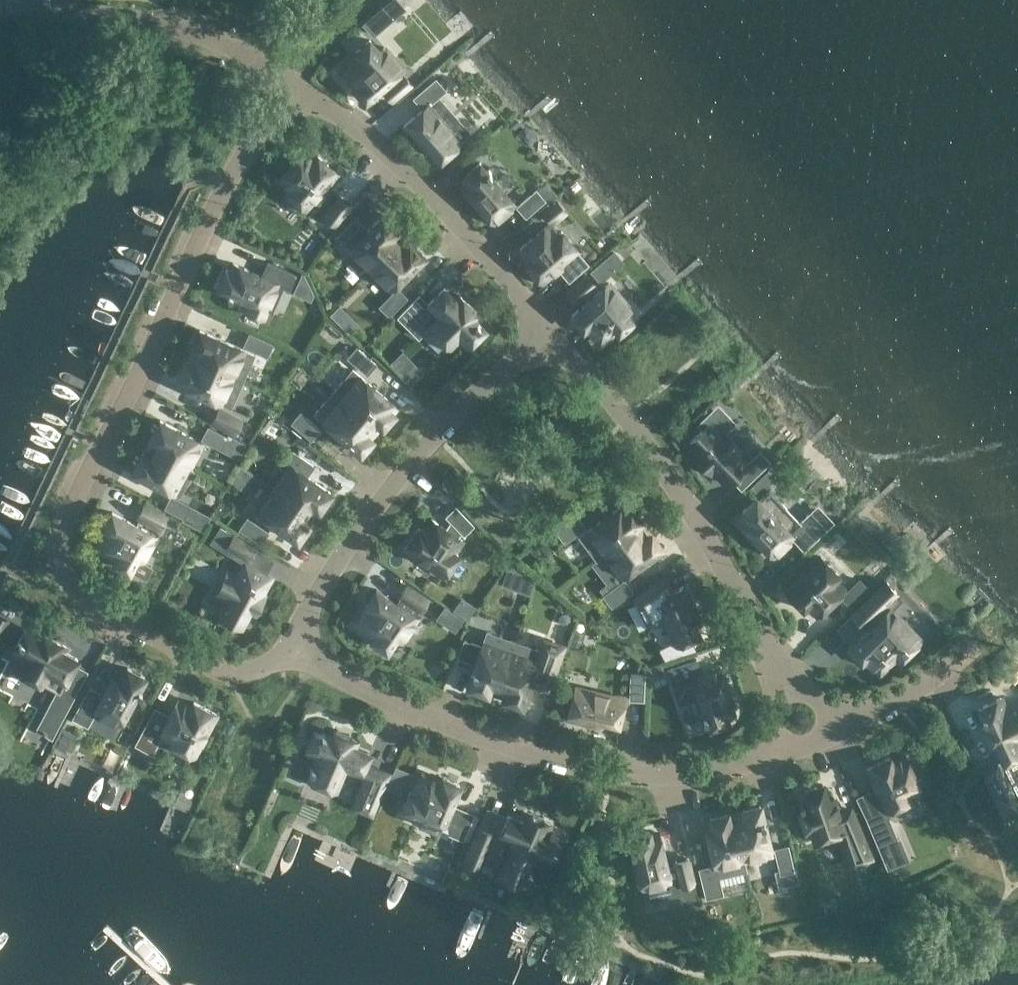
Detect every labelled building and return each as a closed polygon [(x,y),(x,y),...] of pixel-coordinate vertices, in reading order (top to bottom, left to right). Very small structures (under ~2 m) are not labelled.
[(251,7),(272,14),(276,0),(253,0),(251,7)] [(364,24),(373,35),(395,16),(386,5),(364,24)] [(358,54),(342,68),(356,85),(354,87),(365,101),(384,84),(393,94),(407,82),(399,72),(403,68),(385,47),(380,51),(370,39),(356,51),(358,54)] [(456,136),(424,98),(404,115),(415,127),(410,131),(432,157),(456,136)] [(484,134),(475,125),(456,141),(465,151),(484,134)] [(328,164),(309,147),(277,183),(296,200),(299,196),(310,206),(335,177),(324,168),(328,164)] [(515,203),(480,162),(465,175),(467,178),(461,184),(494,221),(515,203)] [(544,200),(536,190),(517,206),(526,216),(544,200)] [(338,198),(324,218),(334,226),(349,206),(338,198)] [(557,216),(549,207),(530,223),(538,233),(557,216)] [(349,249),(370,269),(397,242),(391,237),(398,230),(383,215),(349,249)] [(561,238),(551,227),(523,252),(532,262),(528,265),(545,285),(581,254),(564,234),(561,238)] [(403,248),(397,242),(370,269),(390,289),(425,256),(409,241),(403,248)] [(279,283),(234,263),(230,271),(227,269),(219,287),(268,309),(279,283)] [(568,291),(576,301),(595,285),(587,275),(568,291)] [(625,301),(607,280),(569,313),(581,326),(584,324),(598,340),(614,326),(617,329),(630,317),(620,306),(625,301)] [(402,283),(385,301),(394,310),(411,292),(402,283)] [(467,303),(455,290),(420,325),(438,346),(444,341),(455,351),(468,339),(465,336),(480,321),(465,305),(467,303)] [(356,323),(339,306),(331,314),(348,331),(356,323)] [(245,350),(199,329),(188,357),(234,377),(245,350)] [(275,345),(252,335),(247,347),(270,357),(275,345)] [(357,347),(348,357),(367,373),(376,363),(357,347)] [(423,372),(403,352),(391,363),(411,383),(423,372)] [(234,377),(188,357),(176,383),(222,403),(234,377)] [(360,375),(341,397),(378,428),(381,425),(382,426),(394,413),(392,411),(396,407),(360,375)] [(341,397),(322,419),(361,452),(372,439),(370,437),(378,428),(341,397)] [(241,421),(219,409),(213,420),(235,432),(241,421)] [(202,442),(159,419),(146,445),(188,468),(202,442)] [(305,419),(297,429),(317,444),(325,434),(305,419)] [(719,435),(707,424),(689,440),(703,455),(698,459),(711,472),(713,470),(726,484),(739,472),(748,481),(766,464),(757,454),(747,464),(735,451),(740,448),(724,431),(719,435)] [(231,433),(230,436),(210,425),(203,438),(223,449),(241,459),(249,443),(231,433)] [(146,445),(145,445),(133,472),(175,493),(188,468),(146,445)] [(330,492),(291,465),(275,489),(306,510),(311,503),(319,509),(330,492)] [(446,477),(441,482),(445,487),(451,482),(446,477)] [(275,489),(258,512),(299,540),(310,523),(301,517),(306,510),(275,489)] [(172,496),(164,509),(184,519),(191,506),(172,496)] [(794,536),(757,497),(742,511),(745,513),(739,519),(773,555),(794,536)] [(626,502),(587,530),(604,553),(643,525),(640,521),(642,519),(631,505),(629,507),(626,502)] [(157,532),(114,509),(106,525),(108,526),(98,546),(117,556),(115,559),(131,567),(138,554),(144,557),(157,532)] [(175,522),(153,510),(147,521),(169,533),(175,522)] [(482,534),(465,516),(456,525),(473,543),(482,534)] [(585,527),(577,516),(557,531),(565,541),(585,527)] [(423,530),(419,527),(404,549),(444,575),(458,554),(454,552),(462,540),(431,518),(423,530)] [(814,521),(796,539),(805,548),(823,531),(814,521)] [(252,522),(245,533),(266,546),(273,535),(252,522)] [(643,525),(604,553),(622,577),(662,547),(651,532),(649,534),(643,525)] [(254,548),(233,535),(227,546),(248,559),(254,548)] [(836,556),(859,576),(865,568),(842,549),(836,556)] [(822,561),(813,551),(795,569),(804,578),(822,561)] [(271,577),(245,564),(238,579),(232,576),(221,597),(226,600),(218,614),(241,626),(250,609),(255,612),(264,596),(261,594),(271,577)] [(830,579),(820,568),(792,595),(802,605),(799,609),(817,627),(851,594),(833,576),(830,579)] [(624,580),(604,595),(612,605),(632,590),(624,580)] [(429,599),(409,585),(402,596),(422,610),(429,599)] [(683,586),(655,600),(677,646),(700,634),(693,619),(698,616),(683,586)] [(417,617),(376,589),(366,604),(369,606),(357,624),(374,636),(372,639),(387,649),(396,637),(401,640),(417,617)] [(877,591),(859,608),(868,618),(886,601),(877,591)] [(643,592),(623,607),(631,618),(650,602),(643,592)] [(900,631),(881,611),(845,645),(859,660),(860,656),(875,672),(891,657),(893,659),(906,647),(895,636),(900,631)] [(42,639),(25,630),(13,651),(25,657),(18,670),(45,684),(52,672),(66,680),(78,658),(63,650),(66,645),(44,634),(42,639)] [(478,638),(466,634),(457,658),(470,662),(478,638)] [(511,650),(484,641),(468,686),(487,692),(491,683),(498,686),(511,650)] [(522,705),(538,660),(511,650),(498,686),(506,689),(503,698),(522,705)] [(683,661),(659,669),(664,681),(687,673),(683,661)] [(556,666),(544,662),(537,684),(548,689),(556,666)] [(125,670),(117,666),(93,710),(118,723),(144,676),(126,667),(125,670)] [(719,667),(692,676),(709,726),(728,720),(727,717),(735,714),(719,667)] [(644,676),(631,676),(630,701),(643,701),(644,676)] [(76,690),(65,684),(53,706),(64,712),(76,690)] [(621,698),(573,686),(565,717),(598,726),(599,719),(615,723),(621,698)] [(94,700),(83,694),(71,716),(83,722),(94,700)] [(1001,697),(978,707),(987,725),(982,727),(992,749),(997,747),(1004,762),(1017,755),(1017,703),(1006,708),(1001,697)] [(190,705),(177,698),(160,732),(172,739),(170,743),(192,755),(215,713),(192,701),(190,705)] [(156,730),(144,724),(133,746),(144,752),(156,730)] [(64,749),(72,735),(61,729),(54,743),(64,749)] [(337,739),(319,731),(309,753),(321,759),(316,772),(344,784),(350,771),(365,777),(375,755),(360,748),(362,743),(339,733),(337,739)] [(921,799),(902,753),(878,762),(881,767),(867,773),(882,808),(895,802),(898,808),(921,799)] [(989,756),(978,761),(988,784),(1000,778),(989,756)] [(438,775),(421,768),(401,814),(428,825),(430,819),(444,825),(451,808),(448,807),(456,787),(436,778),(438,775)] [(386,779),(374,774),(364,797),(376,802),(386,779)] [(405,787),(393,782),(383,805),(395,810),(405,787)] [(822,785),(797,792),(813,840),(844,830),(833,798),(827,800),(822,785)] [(872,800),(860,805),(870,828),(882,823),(872,800)] [(743,811),(732,814),(743,860),(773,853),(760,805),(743,809),(743,811)] [(522,817),(507,811),(498,833),(513,840),(507,853),(536,865),(541,852),(553,857),(562,834),(545,827),(547,821),(524,812),(522,817)] [(710,819),(704,820),(716,867),(743,860),(732,814),(727,815),(727,812),(710,817),(710,819)] [(493,825),(482,820),(472,843),(484,848),(493,825)] [(860,824),(848,829),(856,852),(868,848),(860,824)] [(655,830),(636,834),(648,886),(675,880),(664,831),(656,833),(655,830)] [(788,849),(776,852),(781,876),(794,874),(788,849)] [(711,868),(699,871),(704,895),(717,892),(711,868)] [(691,873),(678,876),(684,899),(697,897),(691,873)]
